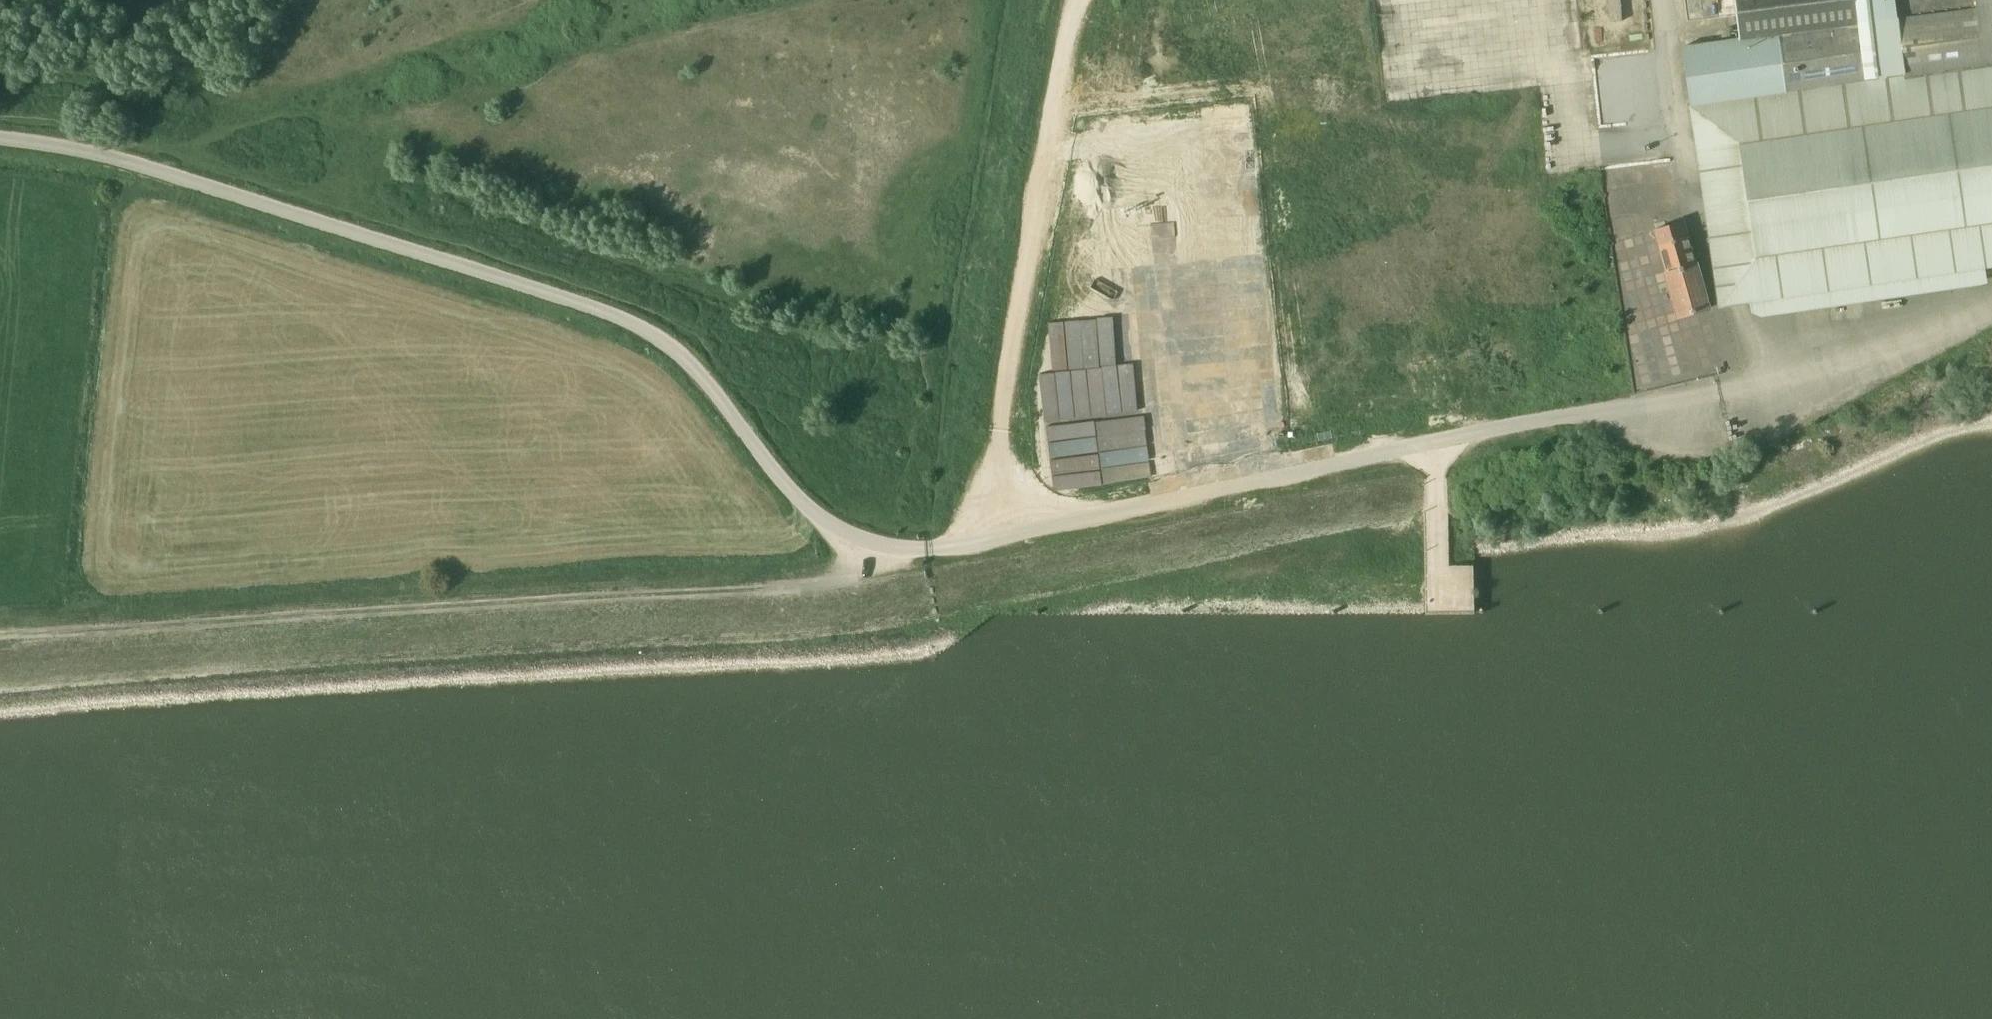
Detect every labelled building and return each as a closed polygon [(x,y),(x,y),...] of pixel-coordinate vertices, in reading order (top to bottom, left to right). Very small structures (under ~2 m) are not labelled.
[(1739,39),(1682,47),(1691,106),(1689,106),(1702,195),(1701,195),(1718,308),(1749,303),(1750,313),(1761,317),(1991,284),(1991,0),(1734,0),(1739,39)] [(1384,59),(1385,74),(1416,72),(1415,57),(1384,59)] [(1664,263),(1693,254),(1688,237),(1687,237),(1683,222),(1655,230),(1659,246),(1664,263)] [(1672,295),(1703,286),(1697,264),(1696,264),(1693,254),(1664,263),(1667,273),(1665,273),(1672,295)] [(1678,318),(1709,309),(1703,286),(1672,295),(1678,318)]
